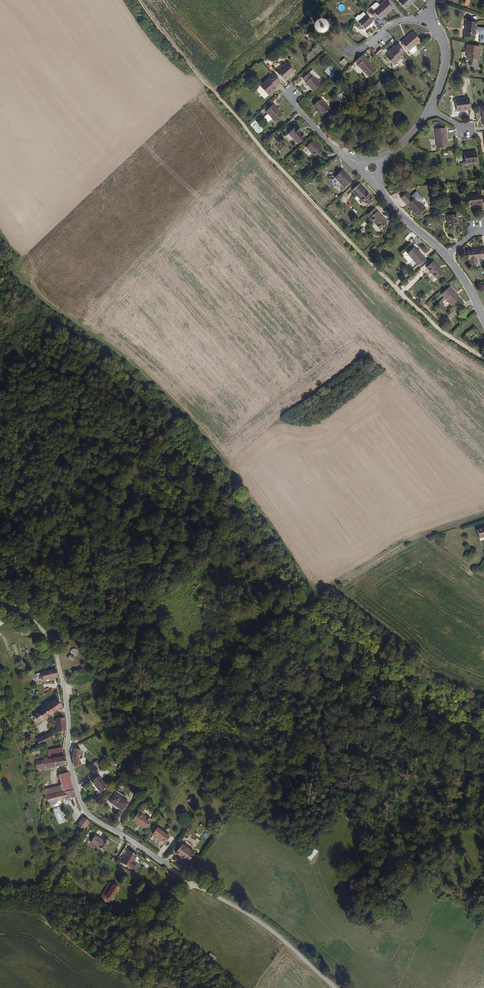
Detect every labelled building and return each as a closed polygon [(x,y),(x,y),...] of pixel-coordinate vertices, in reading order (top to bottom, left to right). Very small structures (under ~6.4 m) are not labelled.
[(399,1),(405,8),(415,0),(399,0),(399,1)] [(382,19),(393,9),(385,1),(381,5),(371,14),(376,19),(379,17),(382,19)] [(371,14),(381,5),(379,2),(376,2),(368,10),(371,14)] [(373,22),(366,15),(359,21),(366,29),(373,22)] [(330,27),(330,26),(329,24),(329,23),(328,22),(327,21),(326,21),(325,21),(323,21),(322,21),(321,22),(320,23),(320,24),(319,26),(320,28),(321,30),(323,31),(324,31),(325,31),(326,31),(328,30),(329,29),(329,28),(330,27)] [(477,27),(477,22),(465,21),(464,37),(476,38),(476,34),(477,27)] [(408,50),(419,40),(412,32),(401,43),(408,50)] [(405,53),(397,44),(394,47),(402,56),(405,53)] [(480,60),(481,46),(467,45),(466,52),(467,52),(467,58),(480,60)] [(393,64),(402,56),(394,47),(389,52),(390,53),(386,56),(393,64)] [(363,55),(362,56),(355,62),(358,64),(357,66),(368,78),(375,71),(376,69),(363,55)] [(285,81),(295,72),(287,62),(276,71),(281,77),(285,81)] [(320,84),(314,77),(313,77),(310,73),(303,78),(306,81),(306,82),(314,91),(320,84)] [(275,88),(281,83),(273,74),(260,86),(270,97),(274,92),(273,91),(275,88)] [(470,110),(469,98),(456,100),(457,111),(470,110)] [(331,110),(321,100),(315,106),(324,117),(331,110)] [(283,115),(274,105),(266,111),(275,122),(283,115)] [(255,121),(251,125),(257,133),(261,130),(255,121)] [(305,137),(299,131),(301,130),(298,126),(296,128),(296,127),(288,134),(298,144),(305,137)] [(449,146),(447,127),(435,129),(437,148),(449,146)] [(315,156),(323,149),(314,140),(306,147),(315,156)] [(478,162),(476,151),(465,153),(466,163),(478,162)] [(344,186),(352,179),(344,170),(336,177),(344,186)] [(371,195),(361,184),(353,191),(363,202),(371,195)] [(411,196),(414,199),(416,198),(421,202),(424,199),(417,191),(411,196)] [(401,198),(408,206),(414,199),(411,196),(407,192),(401,198)] [(482,199),(482,194),(475,195),(469,196),(470,206),(482,204),(482,207),(483,207),(483,198),(482,199)] [(421,202),(416,198),(414,199),(408,206),(418,216),(426,208),(421,202)] [(387,222),(377,210),(375,208),(367,215),(379,229),(387,222)] [(459,226),(458,215),(447,215),(448,227),(459,226)] [(425,259),(415,247),(408,254),(418,265),(425,259)] [(468,251),(469,260),(470,264),(478,264),(477,259),(483,258),(483,249),(468,251)] [(443,272),(434,262),(427,268),(436,279),(443,272)] [(460,298),(454,291),(450,287),(442,294),(452,305),(460,298)] [(79,654),(79,652),(78,651),(76,650),(73,650),(72,651),(71,653),(71,655),(73,657),(75,658),(77,658),(78,656),(79,654)] [(41,672),(44,681),(57,677),(58,677),(56,668),(41,672)] [(59,708),(62,706),(61,705),(57,699),(34,715),(39,723),(59,708)] [(188,720),(188,718),(190,717),(189,713),(180,718),(182,723),(184,723),(185,722),(188,720)] [(67,731),(65,717),(64,718),(56,718),(57,732),(65,731),(67,731)] [(55,740),(52,732),(37,739),(40,747),(55,740)] [(62,749),(62,747),(47,750),(48,759),(63,756),(62,749)] [(80,758),(82,750),(74,749),(73,749),(72,756),(79,758),(80,758)] [(67,765),(65,756),(63,756),(48,759),(47,759),(42,759),(35,760),(37,770),(67,765)] [(81,764),(79,758),(72,756),(73,760),(75,766),(81,764)] [(97,761),(92,764),(96,770),(101,766),(97,761)] [(125,772),(119,766),(116,769),(123,776),(125,772)] [(73,788),(68,773),(59,775),(59,776),(58,777),(58,779),(60,779),(61,786),(60,787),(61,791),(73,788)] [(99,777),(92,781),(100,792),(107,787),(99,777)] [(76,795),(73,788),(61,791),(63,799),(74,796),(76,795)] [(63,799),(61,791),(46,795),(48,803),(63,799)] [(130,802),(115,793),(108,803),(110,805),(111,803),(124,811),(130,802)] [(58,824),(63,822),(60,812),(55,814),(58,824)] [(153,820),(148,816),(146,818),(138,812),(132,820),(146,829),(153,820)] [(89,823),(90,821),(84,817),(77,825),(84,830),(89,823)] [(170,837),(157,828),(152,835),(166,844),(170,837)] [(104,851),(110,841),(105,838),(103,840),(95,835),(90,842),(104,851)] [(188,862),(195,852),(182,843),(175,853),(188,862)] [(138,857),(129,851),(122,863),(131,868),(138,857)] [(115,894),(120,887),(114,883),(109,891),(106,889),(104,892),(107,895),(105,897),(111,900),(115,894)] [(165,889),(161,893),(165,898),(170,893),(165,889)]
